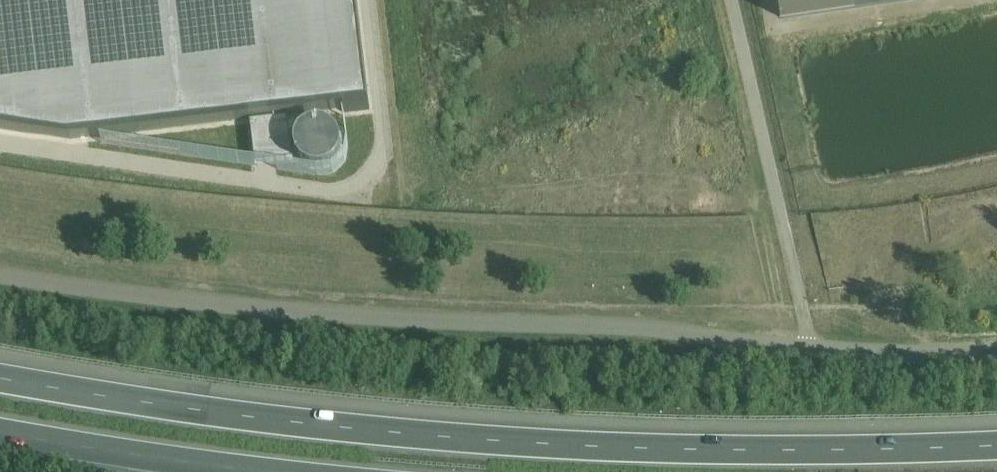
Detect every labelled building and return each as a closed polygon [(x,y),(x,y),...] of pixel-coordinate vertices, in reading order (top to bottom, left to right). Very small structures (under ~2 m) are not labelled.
[(71,140),(343,108),(344,112),(369,110),(370,109),(357,0),(0,0),(0,129),(71,140)] [(780,17),(895,0),(777,0),(780,17)] [(295,143),(295,144),(295,145),(295,146),(295,147),(296,148),(296,149),(296,150),(296,151),(297,152),(297,153),(297,154),(298,154),(298,155),(298,156),(299,157),(300,158),(300,159),(301,159),(301,160),(302,160),(302,161),(303,162),(304,162),(304,163),(305,163),(306,164),(307,164),(308,165),(309,165),(310,166),(311,166),(312,167),(313,167),(314,167),(315,167),(316,167),(317,167),(318,167),(319,167),(320,167),(321,167),(322,167),(323,167),(324,167),(325,166),(326,166),(327,166),(328,165),(329,165),(330,165),(330,164),(331,164),(332,163),(333,162),(334,162),(334,161),(335,161),(335,160),(336,160),(337,159),(337,158),(338,158),(338,157),(338,156),(339,156),(339,155),(340,154),(340,153),(341,152),(341,151),(341,150),(341,149),(342,148),(342,147),(342,146),(342,145),(342,144),(342,143),(342,142),(342,141),(342,140),(341,139),(341,138),(341,137),(340,136),(340,135),(340,134),(339,134),(339,133),(339,132),(338,131),(337,130),(337,129),(336,129),(336,128),(335,128),(335,127),(334,126),(333,126),(333,125),(332,125),(331,124),(330,124),(329,123),(328,123),(327,122),(326,122),(325,121),(324,121),(323,121),(322,121),(321,121),(320,121),(319,121),(318,121),(317,121),(316,121),(315,121),(314,121),(313,121),(312,122),(311,122),(310,122),(309,123),(308,123),(307,123),(307,124),(306,124),(305,125),(304,126),(303,126),(303,127),(302,127),(302,128),(301,128),(300,129),(300,130),(299,130),(299,131),(299,132),(298,132),(298,133),(297,134),(297,135),(296,136),(296,137),(296,138),(296,139),(295,140),(295,141),(295,142),(295,143)]
